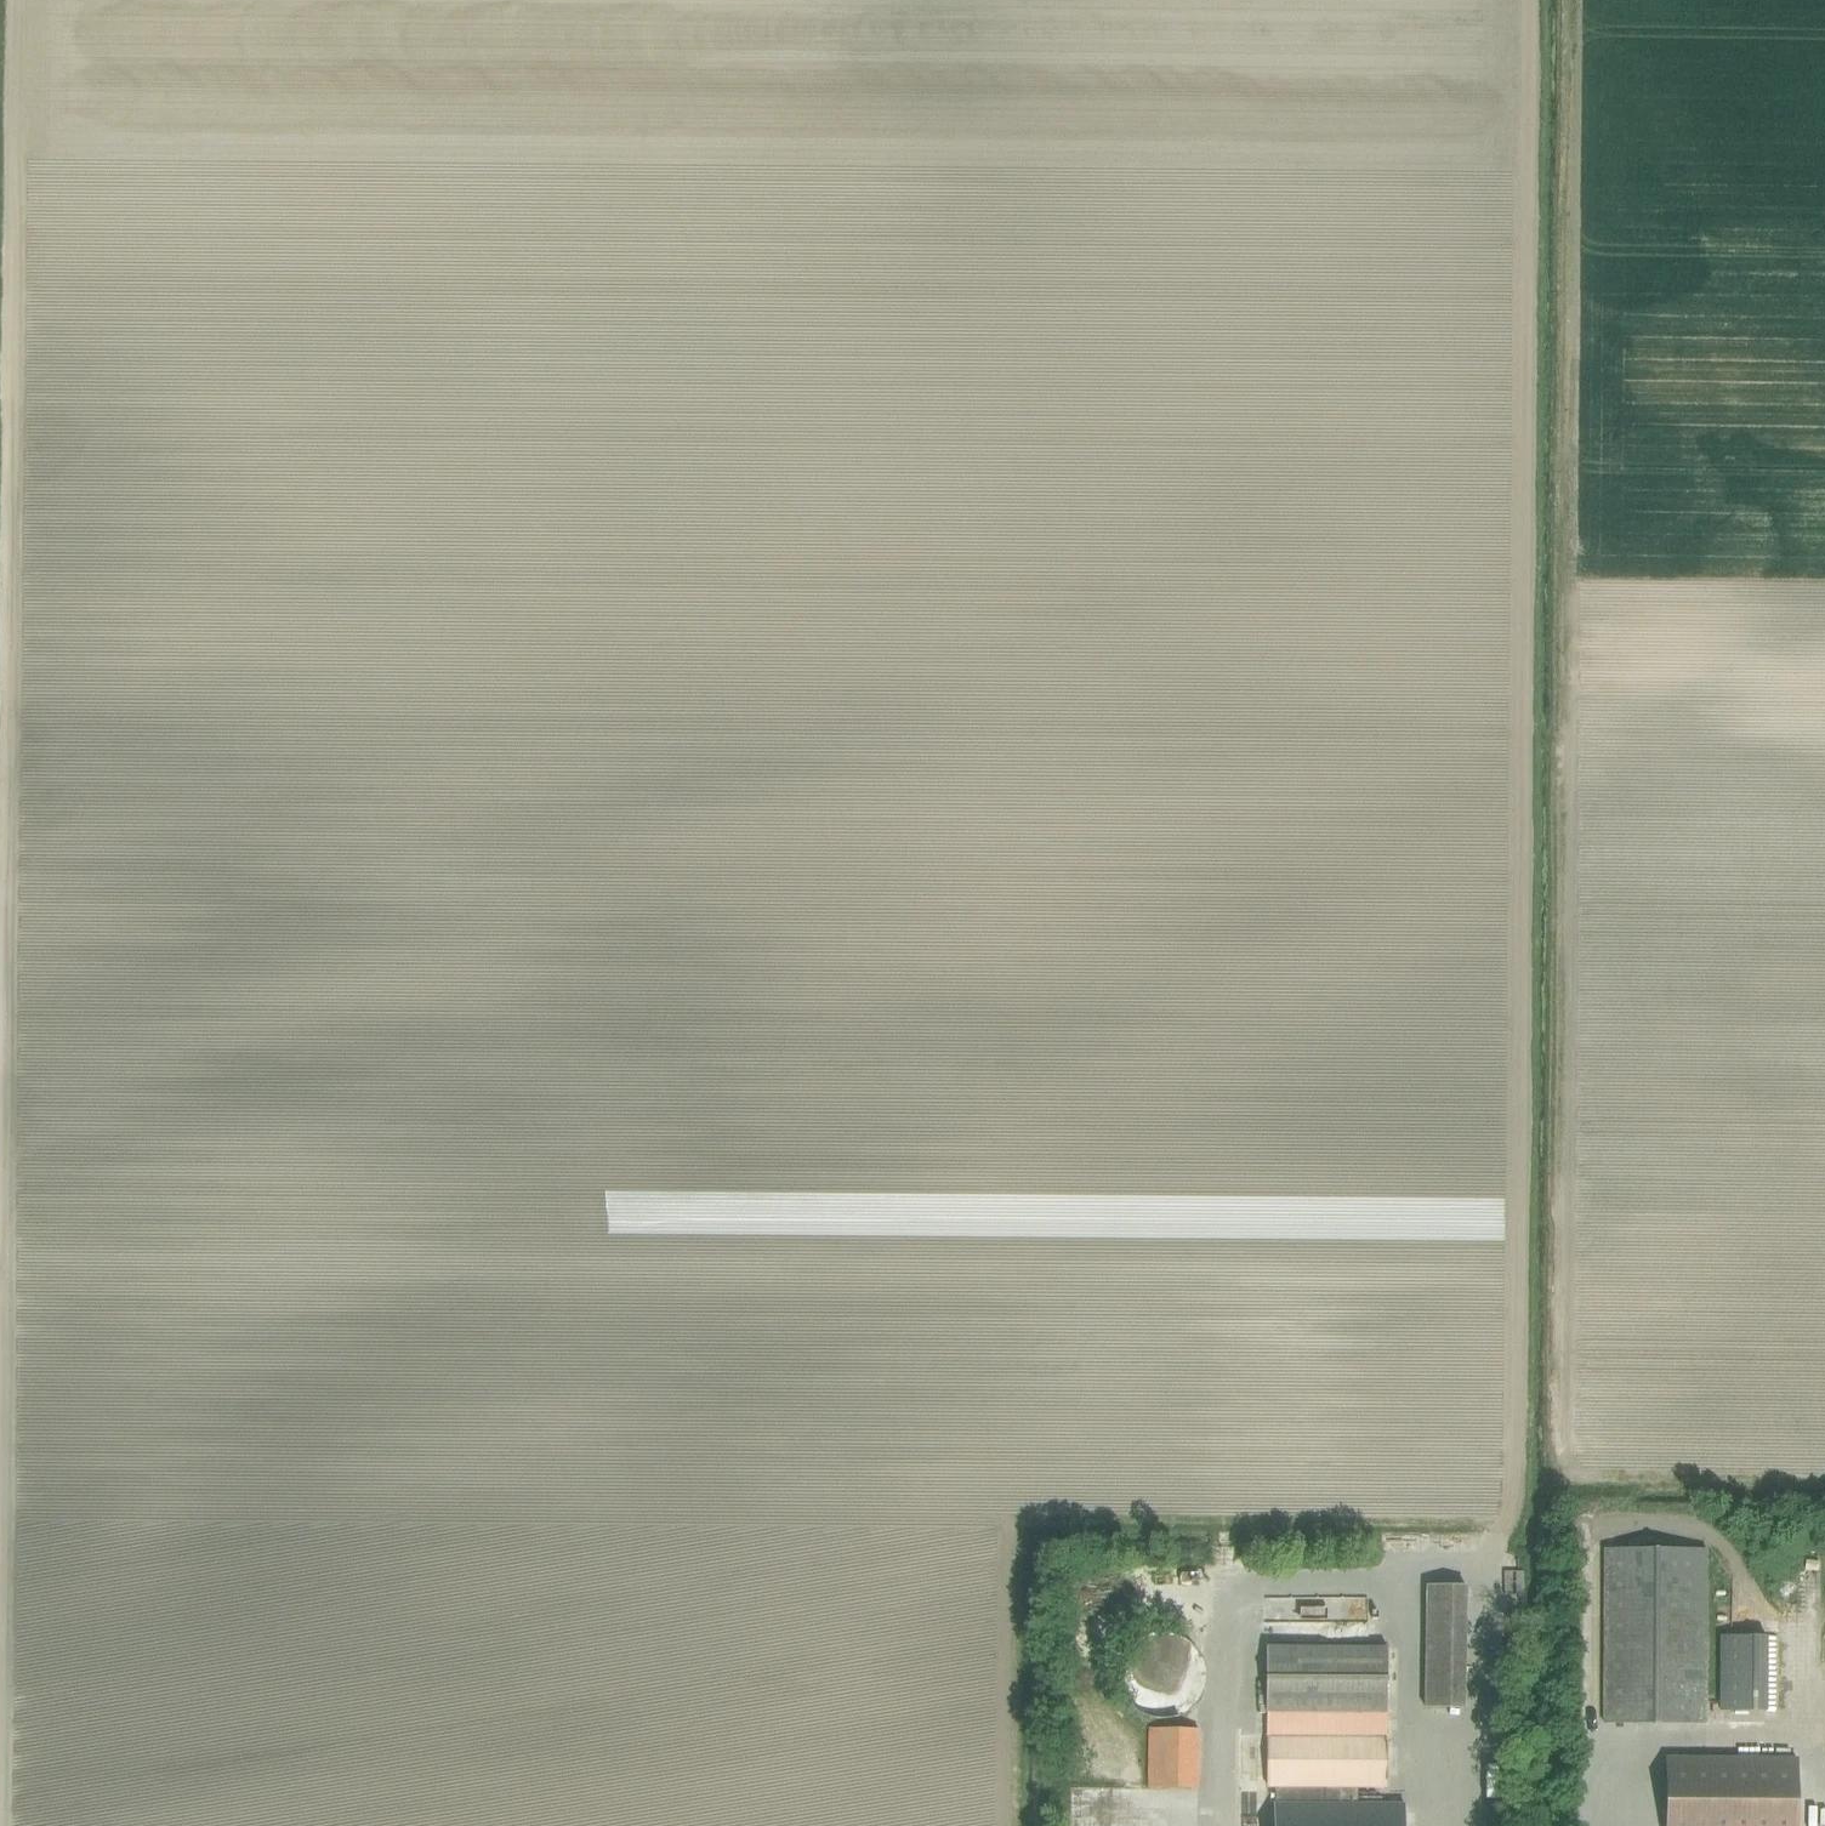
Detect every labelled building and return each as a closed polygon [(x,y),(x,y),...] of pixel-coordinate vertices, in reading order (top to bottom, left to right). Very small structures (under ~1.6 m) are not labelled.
[(1707,1724),(1708,1548),(1603,1548),(1602,1724),(1707,1724)] [(1467,1584),(1428,1583),(1425,1706),(1464,1707),(1467,1584)] [(1766,1710),(1767,1635),(1721,1635),(1720,1709),(1766,1710)] [(1387,1747),(1388,1647),(1270,1645),(1268,1784),(1275,1784),(1275,1825),(1405,1825),(1405,1804),(1358,1803),(1358,1786),(1386,1786),(1387,1747)] [(1198,1788),(1199,1728),(1147,1727),(1147,1751),(1146,1774),(1146,1787),(1198,1788)] [(1667,1757),(1667,1825),(1796,1825),(1796,1758),(1667,1757)]
